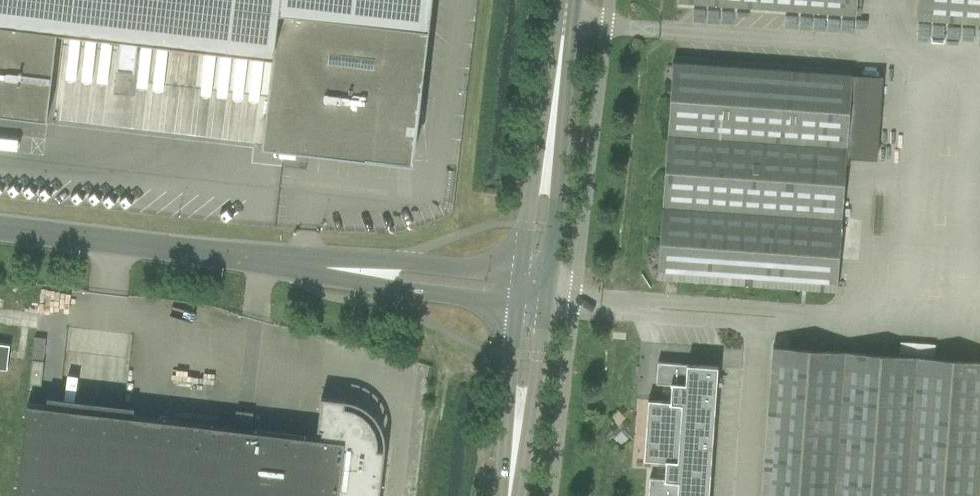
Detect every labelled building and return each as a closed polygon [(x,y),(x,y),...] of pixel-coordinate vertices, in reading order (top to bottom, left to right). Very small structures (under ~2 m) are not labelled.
[(47,119),(58,23),(119,30),(116,59),(136,61),(140,32),(274,48),(262,144),(394,160),(396,159),(411,160),(413,145),(415,143),(431,0),(0,0),(0,114),(47,119)] [(857,0),(677,0),(677,2),(856,14),(857,0)] [(916,19),(979,23),(979,0),(918,0),(916,19)] [(673,62),(657,278),(677,279),(836,291),(852,75),(673,62)] [(677,282),(666,281),(665,292),(676,293),(677,282)] [(43,359),(46,338),(35,337),(32,358),(43,359)] [(7,370),(10,345),(0,344),(0,369),(7,370)] [(773,347),(762,495),(979,495),(979,481),(979,361),(773,347)] [(718,366),(658,362),(656,383),(671,384),(670,402),(648,400),(644,460),(666,461),(664,479),(649,478),(648,495),(708,495),(718,366)] [(385,450),(378,449),(377,439),(375,430),(370,421),(363,414),(354,410),(344,407),(345,400),(321,397),(317,430),(321,430),(320,438),(27,404),(16,495),(379,495),(385,450)] [(27,404),(0,400),(0,495),(16,495),(27,404)] [(236,411),(235,424),(252,426),(253,413),(236,411)]
